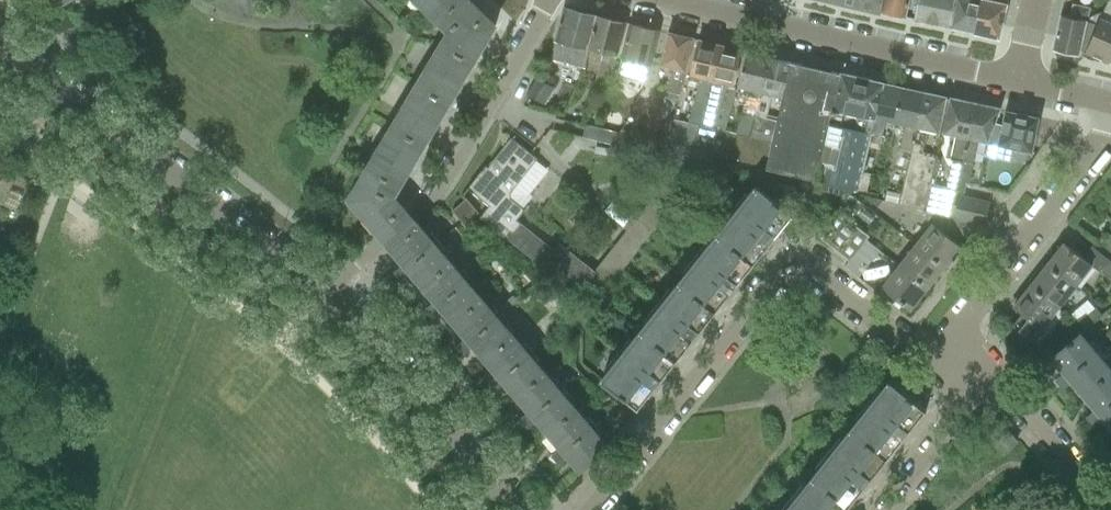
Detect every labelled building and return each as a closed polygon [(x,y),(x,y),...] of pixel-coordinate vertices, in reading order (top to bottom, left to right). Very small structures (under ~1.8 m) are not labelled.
[(436,20),(455,0),(416,0),(436,20)] [(440,46),(472,65),(496,24),(494,23),(470,0),(455,0),(436,20),(448,31),(440,46)] [(879,11),(882,0),(860,0),(858,6),(860,7),(879,11)] [(879,11),(905,17),(909,0),(882,0),(879,11)] [(949,26),(955,0),(918,0),(914,18),(949,26)] [(949,26),(974,31),(980,0),(955,0),(949,26)] [(974,31),(998,37),(1006,0),(980,0),(974,31)] [(1108,61),(1110,53),(1110,0),(1108,0),(1103,12),(1093,15),(1095,24),(1097,24),(1085,52),(1108,61)] [(1060,15),(1053,49),(1077,55),(1079,55),(1089,8),(1072,4),(1071,9),(1071,17),(1060,15)] [(584,66),(588,49),(597,15),(564,7),(550,57),(565,61),(565,64),(570,66),(571,63),(584,66)] [(597,15),(588,49),(603,52),(598,76),(611,79),(612,79),(626,22),(597,15)] [(621,58),(617,76),(645,83),(650,65),(659,30),(630,23),(625,45),(621,58)] [(693,39),(668,32),(660,65),(672,69),(667,92),(668,92),(680,94),(693,39)] [(662,139),(691,146),(703,105),(719,45),(698,40),(689,76),(700,78),(690,123),(668,118),(662,139)] [(703,105),(691,146),(718,152),(724,153),(729,131),(725,130),(734,93),(733,86),(737,72),(742,50),(719,45),(703,105)] [(440,46),(415,86),(447,106),(472,65),(440,46)] [(749,91),(738,133),(748,136),(753,115),(766,56),(746,52),(738,88),(749,91)] [(788,62),(766,56),(753,115),(774,120),(788,62)] [(748,136),(738,133),(738,134),(731,132),(725,156),(767,166),(766,168),(858,190),(870,141),(867,141),(873,118),(834,108),(842,73),(841,74),(788,62),(774,120),(753,115),(748,136)] [(881,82),(842,73),(834,108),(873,118),(881,82)] [(598,76),(593,88),(604,91),(611,79),(598,76)] [(527,94),(544,104),(554,87),(537,77),(527,94)] [(873,118),(867,141),(870,141),(880,144),(882,134),(883,134),(886,121),(894,122),(902,87),(881,82),(873,118)] [(415,86),(391,127),(423,146),(447,106),(415,86)] [(923,92),(902,87),(894,122),(904,125),(899,148),(909,150),(923,92)] [(666,97),(655,115),(665,120),(677,99),(680,94),(668,92),(667,97),(666,97)] [(900,194),(898,204),(924,210),(930,184),(936,156),(922,153),(927,130),(939,133),(942,118),(947,97),(923,92),(909,150),(910,150),(900,194)] [(924,210),(924,211),(949,217),(954,195),(957,181),(962,161),(961,160),(973,103),(950,98),(947,97),(942,118),(939,133),(942,133),(955,136),(950,158),(953,158),(946,188),(936,186),(935,185),(930,184),(924,210)] [(973,103),(961,160),(962,161),(957,181),(967,183),(977,139),(986,141),(991,129),(999,108),(973,103)] [(994,122),(986,141),(987,141),(987,142),(1013,147),(1032,151),(1039,117),(1013,112),(1005,110),(1005,112),(1003,124),(994,122)] [(585,124),(582,137),(613,144),(619,133),(585,124)] [(391,127),(367,168),(397,186),(399,187),(423,146),(391,127)] [(485,165),(467,188),(489,205),(480,217),(497,231),(592,307),(682,194),(666,181),(658,190),(648,182),(640,192),(650,200),(594,271),(559,243),(554,250),(523,224),(520,223),(517,219),(524,209),(510,198),(510,193),(537,158),(528,151),(511,137),(487,167),(485,165)] [(411,272),(423,286),(451,262),(435,244),(439,241),(432,233),(428,236),(419,225),(411,216),(403,208),(392,194),(397,186),(367,168),(349,199),(351,201),(352,199),(364,207),(359,212),(376,231),(383,240),(391,249),(404,264),(394,272),(392,270),(387,276),(398,283),(411,272)] [(757,186),(718,235),(754,263),(793,215),(757,186)] [(887,191),(885,201),(898,204),(900,194),(887,191)] [(954,195),(949,217),(953,218),(958,219),(965,198),(954,195)] [(817,236),(838,253),(858,228),(845,218),(858,201),(854,198),(849,196),(817,236)] [(478,212),(466,198),(452,210),(464,225),(478,212)] [(965,198),(958,219),(959,219),(983,225),(984,225),(988,204),(965,198)] [(932,224),(916,245),(943,267),(951,257),(954,260),(963,249),(959,246),(960,245),(954,240),(956,234),(959,219),(953,218),(927,212),(926,220),(932,224)] [(970,238),(983,225),(959,219),(956,234),(970,238)] [(858,228),(838,253),(849,262),(869,237),(858,228)] [(718,235),(680,283),(715,312),(754,263),(718,235)] [(1046,265),(1074,287),(1092,265),(1110,279),(1110,261),(1092,246),(1083,257),(1064,243),(1046,265)] [(916,245),(899,266),(927,287),(943,267),(916,245)] [(422,307),(419,312),(430,319),(442,309),(454,323),(482,299),(466,280),(470,277),(462,268),(459,271),(451,262),(423,286),(435,301),(426,309),(422,307)] [(1031,284),(1030,286),(1058,308),(1074,287),(1046,265),(1040,273),(1036,271),(1028,282),(1031,284)] [(927,287),(899,266),(883,287),(910,309),(927,287)] [(680,283),(641,332),(677,360),(715,312),(680,283)] [(1058,308),(1030,286),(1024,293),(1021,291),(1011,304),(1014,306),(1013,307),(1022,313),(1013,325),(1039,345),(1048,333),(1042,328),(1058,308)] [(454,343),(450,348),(462,356),(474,345),(486,359),(514,336),(497,317),(501,314),(494,305),(490,308),(482,299),(454,323),(467,337),(457,345),(454,343)] [(1095,307),(1078,322),(1084,329),(1101,315),(1095,307)] [(677,360),(641,332),(602,380),(638,409),(677,360)] [(1049,383),(1060,390),(1071,380),(1083,395),(1110,371),(1110,370),(1102,360),(1110,354),(1102,345),(1098,348),(1092,340),(1088,343),(1080,334),(1079,335),(1071,343),(1054,357),(1053,356),(1052,357),(1065,373),(1056,381),(1053,379),(1049,383)] [(485,380),(482,385),(493,392),(505,382),(517,396),(545,372),(529,353),(532,350),(525,341),(521,345),(514,336),(486,359),(498,374),(489,382),(485,380)] [(1110,427),(1110,371),(1083,395),(1096,409),(1087,416),(1083,415),(1081,420),(1090,426),(1102,417),(1110,427)] [(518,417),(514,422),(524,429),(536,418),(548,433),(576,409),(560,390),(564,387),(556,378),(553,381),(545,372),(517,396),(529,410),(520,418),(518,417)] [(890,381),(851,429),(887,458),(926,410),(890,381)] [(548,453),(545,458),(555,465),(567,454),(580,469),(608,446),(598,435),(611,424),(604,416),(595,424),(588,415),(584,418),(576,409),(548,433),(560,447),(551,455),(548,453)] [(999,423),(986,434),(1002,454),(1016,443),(999,423)] [(851,429),(812,478),(848,506),(887,458),(851,429)] [(786,509),(845,509),(848,506),(812,478),(786,509)]
